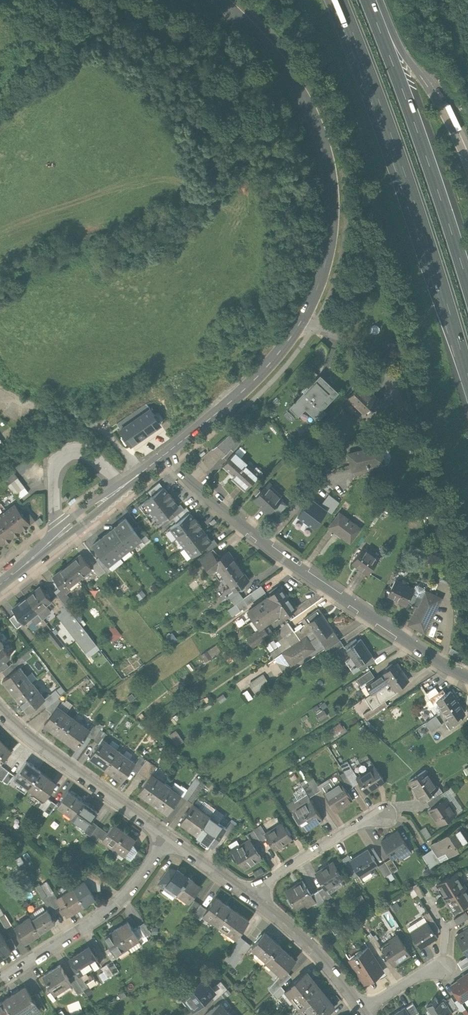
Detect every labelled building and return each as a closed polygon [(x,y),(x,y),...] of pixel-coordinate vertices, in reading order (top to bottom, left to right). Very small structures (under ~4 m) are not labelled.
[(330,349),(323,342),(314,351),(326,361),(330,349)] [(315,417),(339,392),(321,374),(297,400),(306,408),(315,417)] [(361,386),(349,399),(367,416),(372,410),(373,409),(380,402),(373,395),(371,396),(361,386)] [(306,408),(297,400),(290,407),(298,415),(306,408)] [(131,443),(160,423),(155,416),(151,409),(146,402),(117,422),(131,443)] [(410,426),(407,415),(400,417),(403,428),(410,426)] [(233,431),(213,448),(223,457),(230,448),(233,450),(242,440),(233,431)] [(382,454),(380,445),(348,453),(352,468),(367,464),(368,468),(369,467),(369,466),(381,463),(378,454),(382,454)] [(223,465),(234,475),(232,477),(245,489),(259,474),(235,452),(223,465)] [(28,491),(10,467),(0,474),(15,493),(16,493),(20,497),(28,491)] [(267,484),(254,497),(261,503),(259,505),(268,513),(272,508),(277,512),(286,503),(281,498),(282,498),(267,484)] [(144,501),(151,510),(172,494),(169,490),(167,492),(163,486),(144,501)] [(340,501),(329,493),(320,505),(326,509),(331,513),(340,501)] [(175,499),(172,494),(151,510),(159,520),(178,505),(174,500),(175,499)] [(310,497),(298,514),(314,526),(326,509),(320,505),(310,497)] [(416,499),(406,508),(416,518),(422,512),(415,505),(419,502),(416,499)] [(15,503),(6,510),(21,529),(30,522),(22,512),(15,503)] [(27,509),(22,512),(30,522),(34,518),(27,509)] [(21,529),(6,510),(0,514),(0,519),(12,535),(21,529)] [(170,527),(178,536),(198,520),(195,515),(193,517),(189,512),(170,527)] [(339,512),(329,526),(350,541),(359,529),(348,520),(350,518),(348,517),(348,518),(339,512)] [(115,526),(130,546),(141,537),(125,518),(115,526)] [(4,542),(12,535),(0,519),(0,536),(4,542)] [(178,536),(185,545),(204,530),(200,525),(202,524),(198,520),(178,536)] [(103,535),(119,555),(130,546),(115,526),(103,535)] [(211,540),(204,530),(185,545),(192,555),(211,540)] [(103,535),(93,543),(108,563),(119,555),(103,535)] [(363,546),(352,561),(368,572),(378,558),(363,546)] [(214,573),(218,578),(238,564),(227,550),(216,559),(209,550),(200,556),(210,569),(216,565),(220,569),(214,573)] [(81,553),(67,563),(78,577),(92,567),(81,553)] [(91,564),(99,574),(105,569),(97,559),(91,564)] [(68,585),(78,577),(67,563),(53,575),(57,579),(54,581),(58,586),(60,584),(65,591),(70,587),(68,585)] [(248,578),(238,564),(218,578),(223,584),(228,580),(234,589),(237,587),(248,578)] [(439,579),(450,584),(452,579),(441,574),(439,579)] [(186,584),(191,591),(199,585),(197,582),(200,580),(198,577),(186,584)] [(395,579),(388,594),(399,599),(398,601),(405,604),(407,600),(413,587),(395,579)] [(413,603),(417,605),(425,590),(425,589),(424,587),(417,583),(415,584),(413,587),(407,600),(411,602),(410,603),(413,604),(413,603)] [(40,584),(26,595),(37,609),(45,603),(51,598),(40,584)] [(75,602),(65,591),(60,584),(58,586),(54,589),(57,593),(68,607),(72,604),(75,602)] [(243,596),(235,601),(239,607),(264,590),(260,584),(243,596)] [(249,607),(255,615),(287,593),(281,585),(278,588),(275,584),(269,589),(271,592),(249,607)] [(235,601),(243,596),(237,587),(234,589),(227,593),(234,602),(235,601)] [(417,605),(409,623),(424,631),(441,597),(425,590),(417,605)] [(79,620),(68,607),(57,593),(52,596),(62,609),(58,613),(66,624),(89,654),(91,652),(94,656),(102,650),(79,620)] [(296,606),(287,593),(255,615),(250,619),(256,627),(279,611),(283,616),(296,606)] [(30,615),(37,609),(26,595),(12,606),(16,611),(14,613),(18,617),(20,616),(23,620),(30,615)] [(45,603),(37,609),(42,616),(50,609),(45,603)] [(82,618),(72,604),(68,607),(79,620),(82,618)] [(317,606),(304,616),(307,621),(321,611),(317,606)] [(35,621),(42,616),(37,609),(30,615),(35,621)] [(321,611),(307,621),(313,629),(327,620),(321,611)] [(17,626),(22,622),(18,617),(14,613),(10,616),(17,626)] [(291,644),(313,629),(307,621),(304,616),(302,617),(305,622),(294,630),(285,636),(291,644)] [(277,627),(280,631),(281,633),(292,626),(287,620),(277,627)] [(327,620),(313,629),(322,642),(326,647),(329,645),(339,638),(327,620)] [(112,635),(110,635),(109,639),(112,640),(115,639),(122,633),(113,623),(109,626),(113,631),(113,633),(112,635)] [(268,633),(262,625),(246,636),(252,644),(268,633)] [(273,656),(274,656),(291,644),(285,636),(294,630),(292,626),(281,633),(280,631),(275,634),(280,643),(269,650),(273,656)] [(46,631),(58,647),(64,643),(51,627),(46,631)] [(314,648),(322,642),(313,629),(291,644),(274,656),(277,659),(287,663),(290,661),(291,663),(313,647),(314,648)] [(345,645),(352,655),(366,646),(360,637),(357,639),(355,637),(345,645)] [(342,643),(339,638),(329,645),(332,650),(342,643)] [(215,643),(200,653),(205,661),(211,656),(211,655),(219,650),(215,643)] [(2,645),(0,646),(0,663),(5,659),(10,655),(2,645)] [(32,646),(22,654),(26,659),(32,654),(30,651),(34,648),(32,646)] [(371,654),(366,646),(352,655),(344,660),(353,672),(371,660),(368,656),(371,654)] [(448,652),(458,657),(461,652),(451,646),(448,652)] [(22,654),(9,664),(1,669),(6,675),(19,665),(20,666),(27,660),(26,659),(22,654)] [(5,659),(0,663),(0,670),(1,669),(9,664),(5,659)] [(93,665),(89,659),(84,663),(88,669),(93,665)] [(372,690),(389,679),(402,670),(397,661),(391,665),(390,663),(386,665),(387,668),(383,671),(375,677),(366,683),(372,690)] [(3,678),(16,694),(32,681),(20,666),(19,665),(6,675),(3,678)] [(373,675),(369,668),(356,677),(360,683),(373,675)] [(407,678),(402,670),(389,679),(394,687),(395,686),(407,678)] [(262,673),(248,682),(254,691),(269,682),(262,673)] [(192,680),(194,683),(201,679),(198,675),(192,680)] [(359,684),(366,694),(372,690),(366,683),(375,677),(373,675),(360,683),(359,684)] [(397,690),(395,686),(394,687),(389,679),(372,690),(366,694),(365,695),(373,706),(384,698),(397,690)] [(32,681),(16,694),(15,694),(28,710),(42,699),(45,697),(32,681)] [(42,699),(47,705),(58,696),(65,691),(61,685),(45,697),(42,699)] [(426,691),(430,696),(438,691),(435,685),(426,691)] [(443,687),(438,691),(430,696),(434,703),(438,701),(436,698),(446,692),(443,687)] [(247,688),(242,691),(247,700),(252,696),(247,688)] [(438,701),(444,709),(458,700),(450,689),(446,692),(436,698),(438,701)] [(226,697),(223,693),(216,697),(219,702),(226,697)] [(56,706),(58,707),(63,700),(58,696),(47,705),(54,710),(56,706)] [(388,704),(384,698),(373,706),(362,713),(366,719),(388,704)] [(64,701),(63,700),(58,707),(65,713),(66,711),(72,703),(66,699),(64,701)] [(465,710),(458,700),(444,709),(449,717),(450,719),(460,713),(465,710)] [(44,723),(61,734),(73,718),(73,717),(66,711),(65,713),(58,707),(56,706),(54,710),(44,723)] [(328,714),(324,709),(316,713),(320,719),(328,714)] [(463,718),(460,713),(450,719),(449,717),(445,719),(450,726),(463,718)] [(441,722),(436,714),(426,721),(431,729),(441,722)] [(80,723),(73,718),(61,734),(77,746),(86,733),(90,728),(81,722),(80,723)] [(86,733),(93,738),(100,728),(103,724),(99,721),(95,725),(93,723),(90,728),(86,733)] [(340,722),(333,726),(336,732),(344,728),(340,722)] [(107,733),(100,728),(93,738),(99,743),(103,738),(107,733)] [(184,741),(176,730),(169,734),(177,746),(184,741)] [(0,738),(0,761),(12,750),(0,738)] [(90,756),(106,767),(118,751),(115,749),(118,744),(112,740),(109,743),(103,738),(99,743),(90,756)] [(119,750),(118,751),(106,767),(122,779),(132,766),(135,762),(134,762),(119,750)] [(132,766),(138,771),(147,759),(140,754),(134,762),(135,762),(132,766)] [(14,775),(29,786),(40,770),(26,759),(14,775)] [(156,766),(147,759),(138,771),(147,778),(151,773),(156,766)] [(359,781),(365,791),(382,780),(369,759),(364,762),(368,769),(357,776),(356,776),(359,781)] [(340,764),(344,771),(353,785),(359,781),(356,776),(357,776),(347,760),(340,764)] [(2,778),(9,769),(0,762),(0,778),(2,779),(2,778)] [(425,768),(408,779),(420,798),(424,796),(437,787),(425,768)] [(14,772),(9,769),(2,778),(7,782),(14,772)] [(57,782),(40,770),(29,786),(44,797),(45,798),(47,796),(57,782)] [(323,791),(335,810),(352,799),(344,786),(346,785),(339,774),(337,771),(318,784),(321,789),(321,790),(323,791)] [(353,785),(344,771),(339,774),(346,785),(348,789),(353,785)] [(138,791),(151,801),(164,783),(151,773),(147,778),(138,791)] [(313,776),(307,780),(315,792),(321,789),(318,784),(313,776)] [(196,777),(187,789),(182,796),(187,799),(200,780),(196,777)] [(205,784),(200,780),(187,799),(192,803),(205,784)] [(308,796),(315,792),(307,780),(301,784),(306,792),(308,796)] [(181,795),(182,796),(187,789),(181,784),(180,785),(175,782),(171,788),(170,790),(180,797),(181,795)] [(171,788),(164,783),(151,801),(168,813),(180,797),(170,790),(171,788)] [(427,802),(440,793),(442,791),(439,786),(437,787),(424,796),(427,802)] [(57,804),(72,815),(83,800),(68,789),(57,804)] [(306,792),(289,803),(304,828),(321,818),(308,796),(306,792)] [(440,793),(427,802),(430,806),(443,798),(440,793)] [(39,805),(44,809),(51,799),(47,796),(45,798),(44,797),(39,805)] [(430,806),(427,809),(438,825),(456,813),(445,797),(443,798),(430,806)] [(56,803),(51,799),(44,809),(49,813),(56,803)] [(97,811),(83,800),(72,815),(71,817),(85,827),(86,827),(91,820),(97,811)] [(180,821),(197,833),(214,808),(204,801),(199,808),(193,804),(180,821)] [(223,814),(214,808),(197,833),(213,844),(222,832),(225,827),(218,822),(223,814)] [(83,830),(90,835),(97,824),(91,820),(86,827),(85,827),(83,830)] [(222,832),(229,837),(237,825),(230,820),(225,827),(222,832)] [(102,838),(114,846),(125,831),(113,822),(107,831),(102,838)] [(282,823),(266,833),(265,834),(267,837),(275,848),(291,838),(282,823)] [(107,831),(97,824),(90,835),(96,839),(98,835),(102,838),(107,831)] [(261,824),(253,829),(261,840),(267,837),(265,834),(266,833),(261,824)] [(430,844),(432,848),(440,859),(448,854),(447,853),(456,848),(467,841),(467,837),(460,824),(446,833),(447,834),(445,835),(438,840),(438,839),(430,844)] [(430,835),(425,826),(420,829),(425,838),(430,835)] [(261,840),(253,829),(246,833),(250,838),(253,844),(261,840)] [(397,830),(381,840),(392,857),(397,854),(399,858),(410,851),(397,830)] [(135,838),(125,831),(114,846),(124,854),(124,853),(130,845),(135,838)] [(238,859),(243,867),(261,856),(253,844),(250,838),(237,846),(239,849),(231,854),(235,861),(238,859)] [(143,853),(130,845),(124,853),(136,862),(143,853)] [(440,860),(440,859),(432,848),(421,855),(429,866),(440,860)] [(351,859),(360,874),(377,863),(368,849),(351,859)] [(348,854),(341,859),(351,875),(358,875),(360,874),(351,859),(348,854)] [(390,857),(384,861),(391,871),(397,867),(390,857)] [(326,888),(342,878),(332,861),(315,872),(324,886),(325,888),(326,888)] [(387,873),(391,871),(384,861),(378,865),(384,875),(387,873)] [(91,890),(100,890),(100,882),(103,877),(88,868),(84,873),(89,877),(84,880),(91,890)] [(177,869),(173,875),(164,887),(161,890),(172,898),(176,892),(188,877),(177,869)] [(164,887),(173,875),(167,870),(158,883),(164,887)] [(436,882),(446,897),(465,886),(457,873),(450,877),(448,875),(436,882)] [(200,885),(188,877),(176,892),(188,901),(200,885)] [(84,880),(73,887),(84,904),(95,897),(91,890),(84,880)] [(311,894),(302,880),(286,891),(297,908),(304,903),(307,907),(315,901),(312,897),(313,897),(311,894)] [(47,881),(41,884),(56,908),(61,904),(56,897),(57,897),(47,881)] [(51,911),(56,908),(41,884),(39,882),(35,885),(51,911)] [(417,882),(412,885),(419,897),(425,894),(417,882)] [(324,886),(318,890),(324,900),(331,896),(326,888),(325,888),(324,886)] [(465,886),(446,897),(454,910),(467,902),(467,891),(465,886)] [(73,911),(84,904),(73,887),(62,894),(73,911)] [(324,900),(318,890),(311,894),(313,897),(312,897),(315,901),(317,905),(324,900)] [(68,914),(73,911),(62,894),(57,897),(56,897),(61,904),(62,907),(61,908),(63,912),(65,911),(68,914)] [(204,914),(218,924),(230,907),(215,896),(206,909),(203,913),(204,914)] [(187,909),(193,914),(200,904),(194,900),(187,909)] [(390,903),(395,910),(401,906),(396,900),(390,903)] [(206,909),(200,904),(193,914),(200,919),(204,914),(203,913),(206,909)] [(248,920),(230,907),(218,924),(236,937),(248,920)] [(46,909),(32,918),(40,932),(56,922),(52,916),(51,916),(46,909)] [(428,910),(423,913),(434,932),(439,929),(428,910)] [(466,918),(467,917),(467,915),(465,910),(454,918),(457,924),(466,918)] [(11,924),(5,913),(0,915),(0,918),(5,927),(11,924)] [(407,927),(419,946),(437,935),(434,932),(423,913),(421,914),(422,916),(408,924),(407,927)] [(25,941),(40,932),(32,918),(30,916),(15,925),(25,941)] [(127,921),(116,928),(128,946),(139,939),(133,930),(127,921)] [(330,926),(334,934),(342,929),(337,921),(330,926)] [(145,923),(133,930),(139,939),(151,932),(145,923)] [(115,954),(128,946),(116,928),(104,936),(110,946),(115,954)] [(457,935),(467,954),(467,928),(457,935)] [(346,935),(342,929),(334,934),(337,937),(339,936),(341,938),(346,935)] [(0,932),(0,957),(11,950),(11,949),(6,940),(0,932)] [(252,946),(266,959),(279,945),(265,932),(252,946)] [(380,954),(385,951),(382,947),(374,934),(369,937),(380,954)] [(385,951),(393,964),(409,953),(398,934),(389,940),(390,942),(382,947),(385,951)] [(223,959),(229,963),(245,941),(240,936),(223,959)] [(11,937),(6,940),(11,949),(16,946),(11,937)] [(250,945),(245,941),(229,963),(234,967),(250,945)] [(295,959),(279,945),(266,959),(266,960),(281,973),(282,974),(286,970),(295,959)] [(79,971),(80,972),(92,965),(93,964),(95,966),(99,963),(88,946),(70,957),(79,971)] [(117,957),(115,954),(110,946),(105,949),(112,960),(117,957)] [(366,981),(383,970),(368,946),(349,958),(358,972),(360,971),(366,981)] [(461,967),(467,963),(467,954),(457,960),(461,967)] [(112,960),(107,963),(113,973),(118,970),(112,960)] [(108,977),(113,973),(107,963),(101,966),(108,977)] [(60,964),(43,975),(54,992),(70,982),(71,982),(68,978),(60,964)] [(94,968),(92,965),(80,972),(86,982),(94,977),(90,970),(94,968)] [(272,993),(273,993),(281,985),(291,975),(286,970),(282,974),(281,973),(268,987),(272,993)] [(79,971),(73,974),(83,989),(89,986),(86,982),(80,972),(79,971)] [(295,999),(300,1005),(320,989),(306,971),(298,977),(300,978),(286,988),(290,993),(285,997),(290,1004),(295,999)] [(450,984),(459,998),(460,1000),(467,995),(467,972),(458,979),(450,984)] [(83,989),(73,974),(68,978),(71,982),(70,982),(77,993),(83,989)] [(204,978),(183,996),(186,999),(185,1005),(191,1005),(194,1009),(211,994),(214,991),(212,988),(204,978)] [(227,989),(220,981),(212,988),(214,991),(211,994),(214,999),(221,994),(227,989)] [(285,990),(281,985),(273,993),(276,997),(285,990)] [(3,1000),(13,1014),(29,1014),(40,1009),(38,1006),(31,996),(25,986),(19,990),(18,990),(13,993),(14,993),(3,1000)] [(320,989),(300,1005),(308,1014),(322,1014),(327,1011),(328,1012),(334,1007),(320,989)] [(37,992),(31,996),(38,1006),(43,1003),(37,992)] [(220,1002),(225,998),(221,994),(214,999),(211,1001),(215,1006),(220,1002)] [(433,1014),(436,1014),(440,1012),(442,1014),(445,1014),(452,1010),(445,1000),(444,998),(439,1001),(436,996),(432,998),(433,1001),(426,1005),(433,1014)] [(445,1000),(452,1010),(458,1007),(454,1001),(451,997),(445,1000)] [(460,1000),(459,998),(454,1001),(458,1007),(460,1011),(462,1010),(465,1014),(467,1013),(467,1012),(460,1000)] [(3,1000),(0,1002),(0,1014),(13,1014),(3,1000)] [(404,1007),(409,1014),(413,1014),(419,1011),(412,1001),(404,1007)] [(220,1002),(215,1006),(204,1014),(223,1014),(227,1011),(220,1002)] [(404,1007),(391,1014),(409,1014),(404,1007)]
